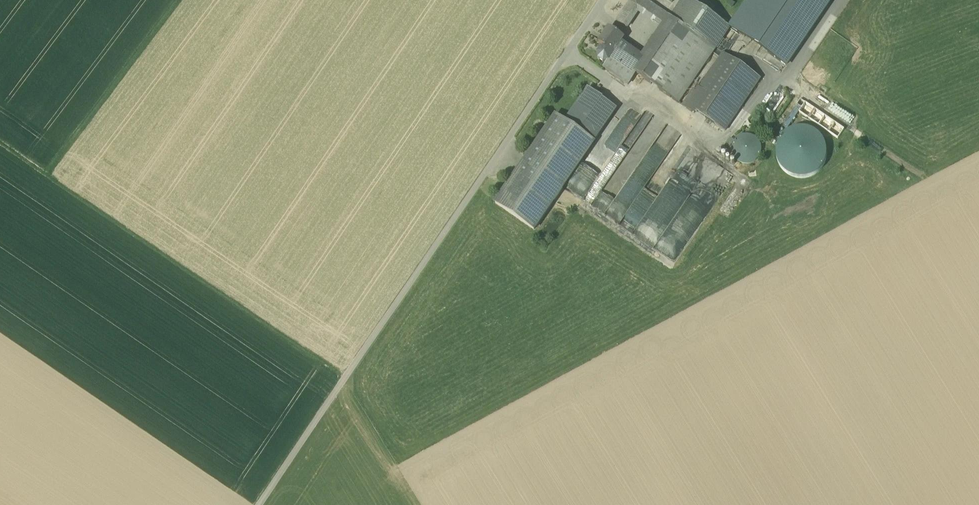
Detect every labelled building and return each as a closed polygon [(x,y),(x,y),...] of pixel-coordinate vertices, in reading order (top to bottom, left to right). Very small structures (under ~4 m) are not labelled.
[(644,0),(630,0),(616,21),(627,28),(639,10),(653,19),(659,10),(644,0)] [(670,18),(672,19),(716,49),(730,28),(689,0),(682,0),(670,18)] [(786,65),(831,0),(750,0),(731,27),(786,65)] [(659,10),(653,19),(666,28),(672,19),(670,18),(659,10)] [(645,58),(621,42),(611,56),(635,73),(679,103),(716,49),(672,19),(666,28),(645,58)] [(624,38),(609,28),(599,43),(605,47),(603,49),(601,49),(598,54),(599,59),(603,62),(607,61),(611,56),(621,42),(624,38)] [(723,54),(699,88),(708,95),(697,112),(725,131),(760,79),(723,54)] [(611,56),(607,61),(603,67),(628,84),(635,73),(611,56)] [(697,112),(708,95),(699,88),(696,94),(692,91),(683,106),(695,114),(697,112)] [(617,109),(588,89),(565,122),(594,142),(617,109)] [(801,113),(838,139),(845,129),(808,104),(801,113)] [(623,224),(680,130),(647,110),(621,152),(624,154),(593,206),(623,224)] [(594,142),(555,115),(495,203),(534,229),(594,142)] [(813,174),(819,170),(824,164),(826,158),(827,150),(826,143),(823,137),(818,132),(812,128),(805,126),(798,126),(791,128),(785,132),(780,138),(777,145),(776,152),(778,159),(781,165),(786,171),(792,174),(799,176),(806,176),(813,174)] [(756,161),(759,157),(762,153),(762,148),(761,143),(758,139),(754,136),(749,135),(744,135),(739,137),(736,141),(733,145),(733,150),(734,155),(737,159),(741,162),(746,164),(751,163),(756,161)] [(722,175),(707,191),(716,199),(731,183),(722,175)]
